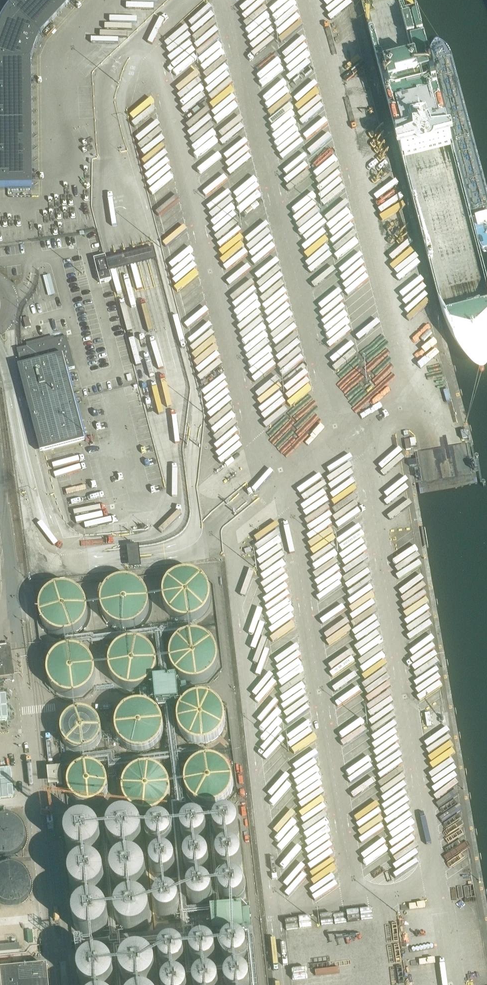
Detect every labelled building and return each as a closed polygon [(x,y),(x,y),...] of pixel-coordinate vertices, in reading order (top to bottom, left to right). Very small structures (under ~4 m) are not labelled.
[(8,2),(6,2),(6,3),(10,7),(8,10),(6,13),(4,16),(2,19),(0,22),(0,188),(34,187),(33,186),(31,61),(32,60),(29,60),(39,33),(41,35),(42,35),(42,34),(73,0),(10,0),(8,2)] [(106,257),(94,260),(100,284),(112,281),(106,257)] [(67,337),(17,350),(22,367),(18,368),(41,454),(86,442),(67,371),(75,369),(67,337)] [(29,483),(13,488),(17,503),(33,498),(44,496),(51,494),(47,479),(39,481),(29,483)] [(209,595),(209,590),(208,586),(205,582),(203,578),(199,575),(196,573),(191,572),(187,571),(184,571),(181,572),(178,573),(174,575),(171,577),(167,581),(165,585),(164,589),(163,593),(163,598),(164,602),(166,607),(169,610),(172,613),(177,616),(181,617),(185,618),(191,617),(195,616),(199,614),(203,611),(205,608),(207,604),(209,600),(209,595)] [(148,603),(148,602),(147,597),(146,593),(144,589),(141,586),(138,583),(134,581),(130,579),(126,579),(121,579),(117,580),(113,582),(109,585),(106,588),(103,592),(102,596),(101,601),(102,605),(103,610),(105,615),(107,617),(111,621),(115,623),(120,625),(124,625),(129,625),(133,624),(137,622),(141,619),(144,616),(146,612),(147,607),(148,603)] [(85,612),(85,607),(84,603),(82,599),(78,595),(76,593),(71,590),(67,589),(62,588),(57,589),(53,590),(49,592),(45,595),(42,599),(40,603),(39,608),(39,612),(39,616),(40,620),(42,623),(45,627),(49,631),(52,633),(57,634),(61,635),(66,635),(70,634),(74,632),(78,629),(81,626),(83,621),(85,617),(85,612)] [(218,657),(217,652),(216,648),(214,644),(212,641),(208,638),(204,635),(201,634),(195,633),(192,633),(186,635),(182,637),(179,639),(176,643),(173,647),(172,651),(171,656),(171,661),(172,665),(174,669),(177,672),(181,676),(185,678),(189,679),(193,680),(196,680),(202,679),(206,677),(210,674),(213,670),(215,667),(217,662),(218,657)] [(155,664),(154,660),(153,655),(151,651),(148,647),(145,644),(140,642),(135,641),(130,640),(126,641),(122,642),(118,644),(114,648),(111,651),(109,655),(108,660),(108,664),(109,669),(110,673),(112,677),(115,681),(119,684),(124,686),(129,687),(132,687),(136,686),(141,685),(145,682),(148,680),(150,677),(153,673),(154,669),(155,664)] [(11,674),(7,645),(0,646),(0,676),(11,674)] [(94,674),(94,673),(94,668),(92,664),(90,660),(87,657),(84,654),(79,652),(75,650),(71,650),(67,650),(62,652),(58,654),(55,656),(52,660),(49,664),(48,668),(47,673),(48,678),(49,682),(51,686),(54,690),(58,693),(62,695),(66,696),(70,697),(76,696),(79,695),(83,693),(87,690),(90,687),(92,682),(94,678),(94,674)] [(156,682),(156,706),(180,706),(179,681),(156,682)] [(224,722),(224,718),(223,713),(220,709),(217,705),(214,703),(209,700),(204,699),(200,698),(196,699),(191,700),(187,703),(184,706),(182,709),(179,713),(178,718),(178,722),(178,727),(179,731),(181,734),(184,738),(187,741),(191,743),(196,745),(200,745),(206,745),(210,743),(214,741),(217,738),(220,735),(222,731),(224,727),(224,722)] [(163,730),(163,729),(162,725),(161,721),(159,717),(156,713),(153,710),(149,708),(145,707),(141,706),(136,706),(131,707),(127,709),(124,712),(120,716),(118,720),(117,724),(116,729),(116,733),(118,738),(120,743),(123,746),(127,749),(130,751),(135,752),(139,753),(144,752),(148,751),(152,749),(156,746),(159,743),(161,739),(162,735),(163,730)] [(100,733),(100,729),(98,725),(96,722),(94,719),(92,717),(88,715),(84,714),(81,714),(77,714),(74,715),(70,717),(67,719),(65,722),(63,725),(62,728),(62,732),(62,736),(63,739),(64,743),(66,746),(69,748),(72,750),(75,752),(80,752),(84,752),(88,751),(91,750),(94,747),(97,744),(99,741),(100,737),(100,733)] [(233,785),(233,781),(231,777),(230,773),(226,769),(223,766),(219,764),(214,762),(210,762),(205,762),(200,764),(197,766),(193,769),(190,773),(188,777),(187,781),(186,785),(187,790),(188,793),(190,797),(193,801),(197,804),(200,806),(204,808),(208,808),(213,808),(218,807),(222,805),(225,802),(229,799),(231,795),(232,791),(233,785)] [(107,787),(106,783),(105,779),(103,775),(101,773),(98,771),(95,769),(92,768),(88,767),(84,767),(81,768),(77,770),(73,772),(71,775),(68,779),(67,783),(67,787),(67,790),(68,794),(70,798),(72,801),(75,803),(78,805),(83,806),(86,807),(91,806),(95,805),(99,803),(101,801),(103,798),(105,795),(106,791),(107,787)] [(20,806),(21,770),(0,769),(0,806),(20,806)] [(170,793),(170,792),(169,788),(168,784),(166,780),(163,776),(159,773),(155,771),(151,770),(147,769),(141,770),(138,771),(134,773),(130,776),(127,779),(125,783),(124,787),(123,792),(123,796),(124,800),(126,805),(129,808),(133,812),(136,813),(140,815),(145,816),(150,815),(155,814),(159,812),(162,809),(165,806),(168,802),(169,797),(170,793)] [(27,834),(26,830),(25,826),(23,822),(20,819),(17,816),(14,815),(9,813),(6,813),(1,813),(0,814),(0,855),(5,856),(9,855),(14,854),(17,852),(20,850),(23,847),(25,843),(26,839),(27,835),(27,834)] [(240,833),(240,831),(239,828),(237,825),(236,824),(235,823),(232,821),(230,820),(227,820),(225,820),(223,821),(221,822),(218,823),(216,825),(215,827),(214,830),(214,833),(214,835),(215,837),(216,840),(217,842),(219,843),(221,845),(224,846),(226,846),(228,846),(231,845),(233,844),(236,843),(237,841),(239,838),(239,836),(240,833)] [(141,838),(141,837),(141,832),(139,829),(137,826),(132,822),(128,821),(126,821),(122,821),(118,822),(113,825),(109,831),(108,834),(108,837),(109,843),(110,846),(112,849),(115,852),(118,853),(124,854),(128,854),(131,853),(136,850),(138,848),(140,845),(141,841),(141,838)] [(204,833),(203,828),(201,825),(198,823),(194,821),(189,822),(187,823),(185,824),(182,828),(181,832),(182,837),(184,841),(188,844),(192,844),(197,844),(200,842),(203,838),(204,835),(204,833)] [(67,840),(67,841),(68,844),(69,847),(71,851),(73,853),(76,856),(78,857),(81,858),(85,858),(88,857),(91,856),(93,855),(96,853),(98,850),(100,847),(101,844),(101,841),(101,838),(100,834),(98,831),(96,829),(93,827),(91,825),(85,824),(81,824),(79,825),(76,826),(73,829),(69,833),(68,837),(67,840)] [(170,838),(170,836),(170,834),(169,832),(167,830),(164,827),(161,827),(159,827),(155,827),(152,829),(151,830),(149,834),(148,838),(148,840),(149,842),(150,844),(151,846),(155,848),(159,849),(161,849),(164,848),(167,846),(168,844),(169,842),(170,840),(170,838)] [(242,863),(242,860),(241,857),(239,854),(238,853),(236,851),(233,850),(231,849),(227,849),(225,849),(223,850),(220,852),(218,854),(217,855),(216,858),(215,861),(215,863),(215,866),(216,869),(217,871),(219,873),(221,874),(224,876),(226,876),(229,876),(233,876),(236,874),(238,873),(239,871),(241,869),(242,866),(242,863)] [(208,866),(208,865),(207,861),(205,857),(202,855),(197,853),(193,854),(190,855),(188,857),(186,860),(185,865),(185,869),(188,873),(190,875),(192,876),(196,877),(200,876),(204,874),(206,871),(208,868),(208,866)] [(174,870),(174,869),(173,865),(172,863),(171,861),(168,859),(164,858),(161,858),(158,859),(155,861),(153,865),(152,867),(152,869),(153,873),(153,875),(155,877),(158,879),(161,880),(163,880),(165,880),(167,880),(170,878),(173,874),(174,872),(174,870)] [(145,878),(145,877),(144,872),(143,869),(141,866),(138,863),(135,862),(129,861),(125,861),(122,862),(117,865),(115,867),(114,870),(112,873),(112,877),(113,883),(116,888),(121,892),(125,893),(127,894),(131,894),(135,893),(137,891),(140,890),(142,887),(144,884),(145,878)] [(30,883),(29,879),(28,875),(26,871),(24,869),(20,866),(17,864),(13,862),(8,862),(3,862),(0,863),(0,903),(4,904),(7,905),(13,904),(17,903),(20,901),(23,899),(25,896),(28,892),(29,888),(30,884),(30,883)] [(103,881),(102,877),(101,874),(100,871),(97,868),(94,866),(91,864),(88,864),(84,864),(78,865),(74,867),(72,869),(70,872),(69,875),(68,878),(68,881),(69,887),(72,892),(75,895),(78,896),(82,898),(84,898),(88,898),(92,897),(97,894),(99,891),(101,888),(102,885),(103,881)] [(243,893),(243,891),(242,888),(240,885),(238,883),(236,882),(233,881),(231,881),(227,881),(225,882),(223,884),(221,886),(220,888),(219,890),(219,892),(219,895),(219,897),(220,899),(222,901),(223,902),(226,904),(228,905),(230,905),(233,905),(235,904),(237,903),(239,902),(241,900),(242,898),(243,896),(243,893)] [(212,898),(212,896),(211,893),(209,890),(208,888),(205,887),(202,886),(200,886),(196,887),(194,888),(192,889),(190,891),(189,893),(188,895),(188,897),(188,900),(189,902),(190,904),(191,906),(192,907),(195,909),(198,910),(199,910),(202,910),(205,909),(206,909),(209,907),(210,905),(211,903),(212,901),(212,898)] [(178,909),(178,908),(178,906),(178,904),(175,901),(172,898),(168,897),(164,898),(162,899),(160,900),(159,901),(157,904),(156,908),(156,910),(157,912),(159,916),(161,918),(163,919),(166,920),(168,920),(171,919),(173,918),(175,917),(177,913),(178,911),(178,909)] [(152,919),(152,918),(152,915),(151,911),(147,906),(142,902),(136,901),(132,901),(127,902),(122,906),(118,911),(117,915),(117,918),(118,924),(119,928),(121,931),(127,934),(129,936),(134,936),(138,936),(141,935),(146,932),(148,930),(150,926),(152,922),(152,919)] [(74,922),(75,928),(78,934),(84,938),(90,940),(94,940),(98,938),(101,937),(104,935),(107,930),(108,926),(109,923),(108,917),(106,914),(104,911),(101,908),(98,906),(92,905),(88,906),(85,906),(80,909),(78,911),(76,915),(75,919),(74,922)] [(200,930),(213,929),(214,937),(245,934),(244,925),(243,911),(242,910),(211,913),(212,915),(198,916),(200,930)] [(246,953),(246,952),(245,948),(243,945),(239,942),(237,941),(235,941),(231,941),(228,942),(226,943),(224,945),(223,948),(222,950),(222,952),(223,957),(225,960),(227,962),(229,963),(233,964),(237,964),(241,962),(243,960),(244,958),(245,956),(246,953)] [(214,956),(214,955),(213,951),(211,948),(208,945),(206,944),(203,943),(199,944),(197,945),(195,946),(193,948),(191,950),(191,953),(190,955),(191,960),(193,963),(195,965),(197,966),(201,967),(206,967),(210,965),(212,963),(213,961),(214,959),(214,956)] [(0,947),(0,954),(19,952),(18,945),(0,947)] [(184,961),(184,960),(183,956),(181,952),(177,950),(175,949),(173,948),(168,949),(166,950),(164,951),(162,953),(161,955),(160,958),(160,960),(161,965),(163,968),(165,970),(167,971),(171,972),(175,971),(179,969),(181,967),(182,965),(183,963),(184,961)] [(155,973),(154,967),(150,961),(145,957),(142,956),(138,955),(131,955),(128,957),(125,959),(120,965),(119,969),(119,972),(119,979),(123,984),(150,984),(153,981),(154,977),(155,974),(155,973)] [(113,976),(112,970),(110,967),(108,964),(105,962),(101,960),(95,959),(88,960),(83,964),(81,966),(79,970),(78,973),(78,976),(78,980),(79,983),(80,984),(111,984),(112,983),(113,977),(113,976)] [(44,967),(19,969),(18,967),(7,969),(7,971),(0,971),(0,984),(46,984),(44,967)] [(287,984),(309,983),(308,969),(286,969),(287,984)] [(248,984),(247,980),(245,977),(242,974),(240,973),(237,973),(233,973),(231,974),(229,976),(227,977),(226,980),(225,982),(225,984),(248,984)] [(217,984),(215,981),(212,978),(209,977),(207,977),(203,977),(201,978),(198,980),(197,981),(195,984),(217,984)]
